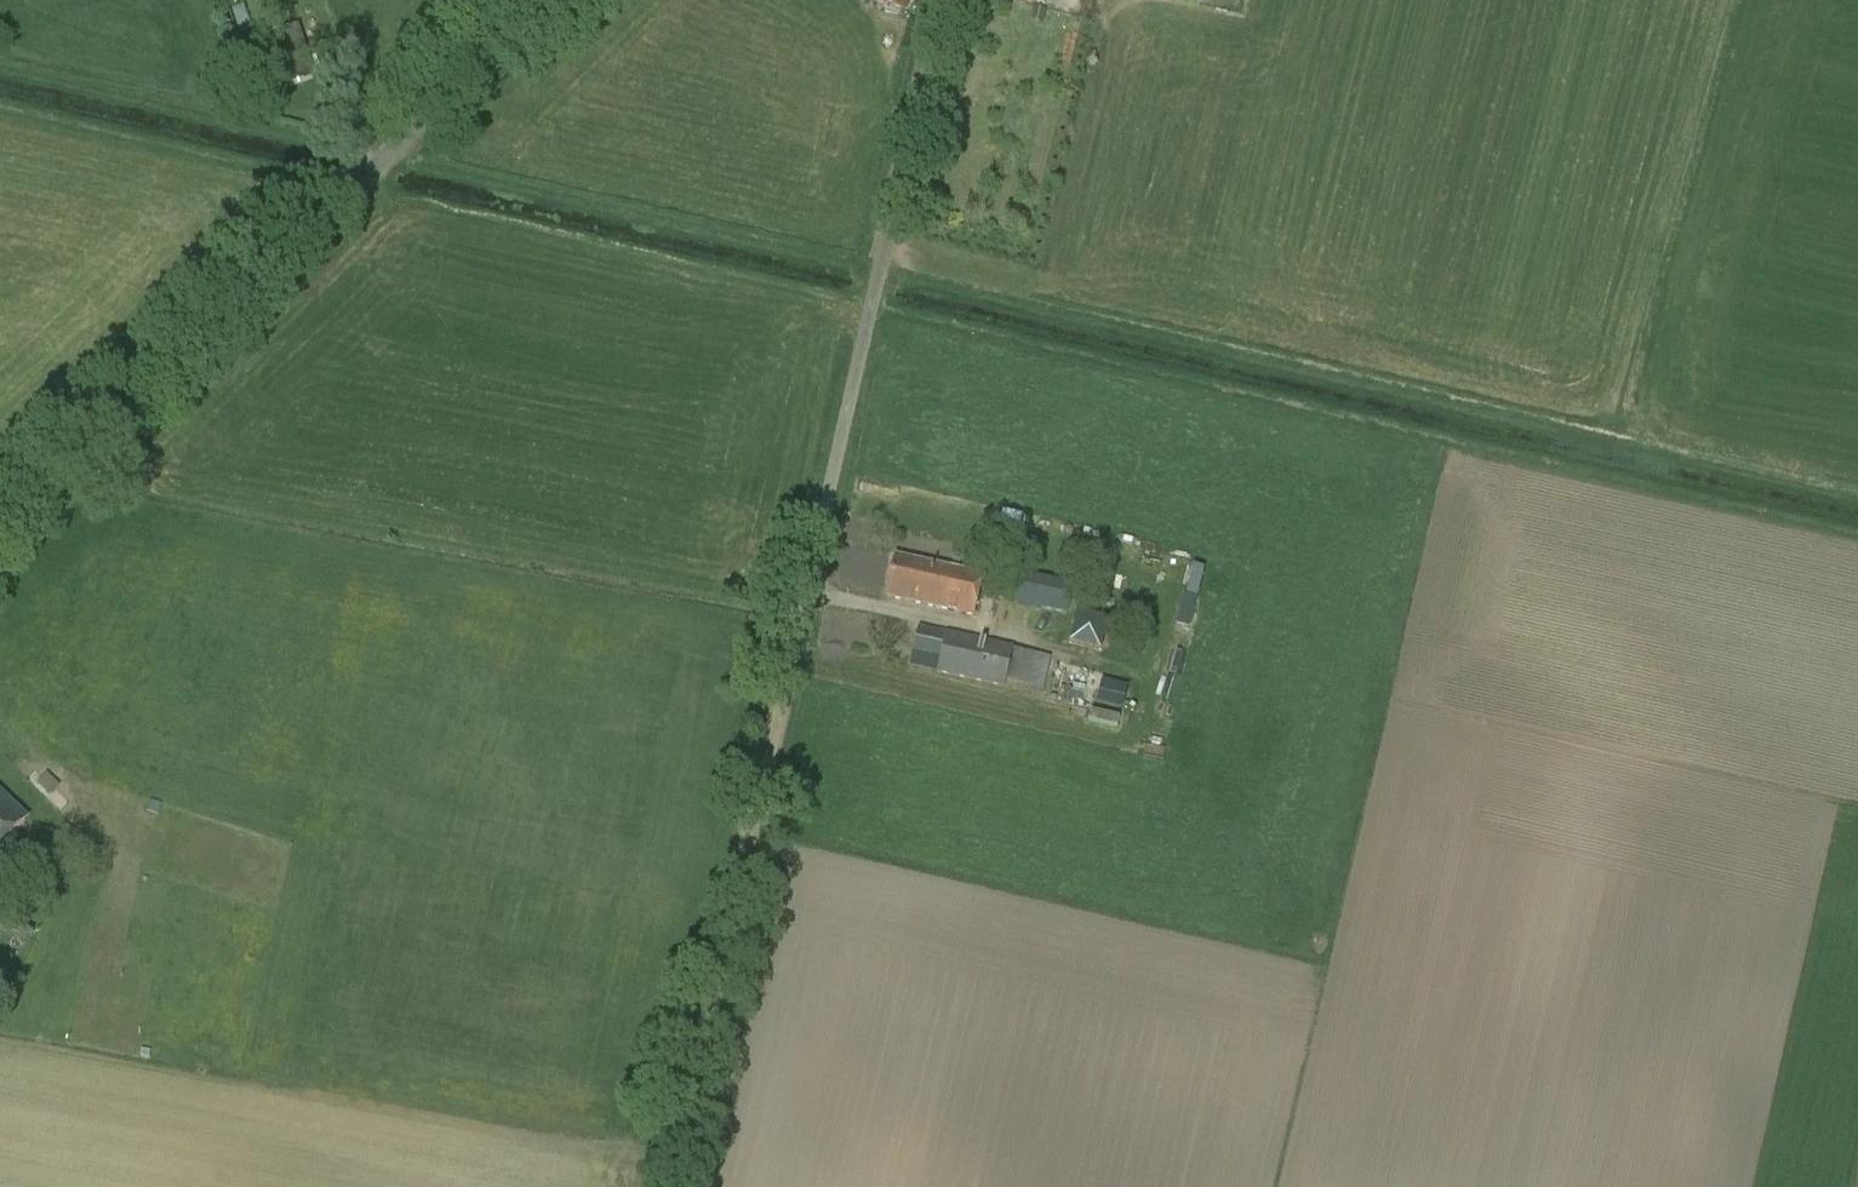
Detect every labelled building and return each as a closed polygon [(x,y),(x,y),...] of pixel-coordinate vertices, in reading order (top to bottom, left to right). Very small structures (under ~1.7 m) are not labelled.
[(874,4),(903,11),(906,0),(875,0),(874,4)] [(982,577),(895,558),(886,598),(973,617),(982,577)] [(1014,605),(1067,615),(1073,584),(1020,573),(1014,605)] [(1190,628),(1198,597),(1184,594),(1177,625),(1190,628)] [(1078,605),(1069,641),(1102,649),(1111,613),(1078,605)] [(936,672),(936,673),(1004,689),(1006,682),(1027,687),(1027,690),(1043,693),(1049,659),(1013,650),(1013,648),(945,634),(942,646),(915,640),(909,665),(936,672)] [(1121,709),(1126,686),(1100,680),(1095,703),(1121,709)] [(0,797),(0,847),(25,821),(0,797)]
